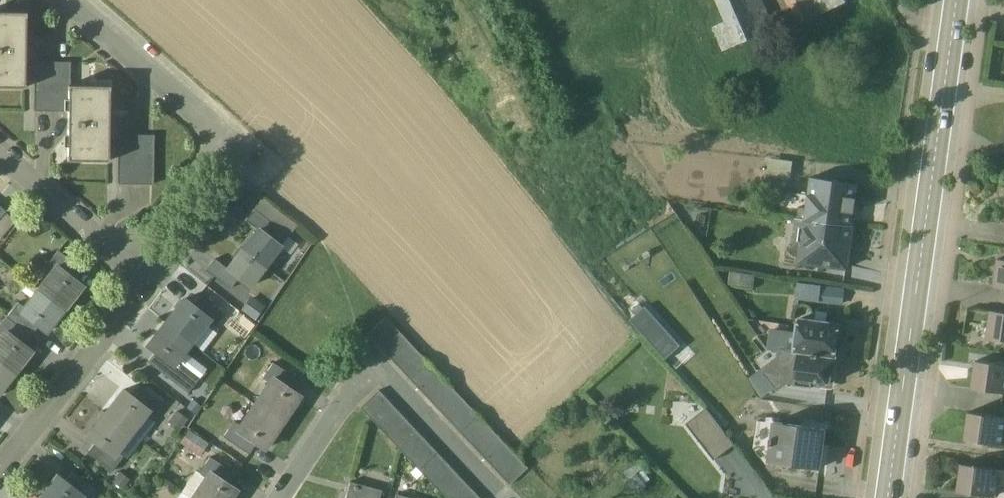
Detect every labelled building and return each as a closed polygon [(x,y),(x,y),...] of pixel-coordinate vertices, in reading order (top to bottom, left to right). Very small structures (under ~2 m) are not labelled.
[(726,21),(713,26),(724,50),(776,26),(765,0),(717,0),(726,21)] [(808,21),(849,0),(798,0),(808,21)] [(32,65),(34,60),(34,44),(23,44),(23,12),(0,11),(0,85),(22,85),(22,65),(32,65)] [(34,60),(32,65),(32,84),(43,84),(44,60),(34,60)] [(56,61),(44,60),(43,84),(55,84),(56,61)] [(67,61),(56,61),(55,84),(66,84),(67,61)] [(43,110),(43,84),(32,84),(32,110),(43,110)] [(55,110),(55,84),(43,84),(43,110),(55,110)] [(66,110),(66,84),(55,84),(55,110),(66,110)] [(105,138),(116,138),(117,134),(117,115),(106,115),(106,85),(66,84),(66,110),(66,158),(105,159),(105,138)] [(117,134),(116,138),(116,158),(127,158),(127,134),(117,134)] [(139,134),(127,134),(127,158),(139,158),(139,134)] [(151,134),(139,134),(139,158),(151,158),(151,134)] [(768,175),(791,178),(794,160),(770,157),(768,175)] [(115,183),(127,183),(127,158),(116,158),(115,183)] [(127,183),(139,183),(139,158),(127,158),(127,183)] [(151,183),(151,158),(139,158),(139,183),(151,183)] [(797,217),(853,225),(859,183),(809,176),(807,194),(800,193),(797,217)] [(240,248),(264,267),(281,245),(279,244),(294,224),(260,196),(242,219),(255,229),(240,248)] [(3,210),(0,214),(0,233),(13,219),(3,210)] [(847,267),(853,225),(797,217),(793,247),(800,248),(798,260),(847,267)] [(204,268),(228,287),(235,279),(247,289),(264,267),(240,248),(225,267),(212,257),(204,268)] [(35,285),(62,308),(80,284),(72,278),(80,268),(56,249),(40,268),(45,272),(35,285)] [(998,257),(995,285),(1003,286),(1003,258),(998,257)] [(729,283),(755,286),(756,273),(731,270),(729,283)] [(16,301),(5,314),(30,334),(35,326),(44,331),(62,308),(35,285),(27,280),(20,289),(28,295),(22,303),(16,301)] [(843,303),(844,289),(842,289),(842,287),(799,282),(797,298),(843,303)] [(161,319),(191,342),(202,350),(215,332),(209,328),(222,312),(197,293),(190,302),(180,294),(161,319)] [(238,309),(252,319),(262,305),(249,295),(238,309)] [(633,319),(666,357),(681,344),(648,306),(633,319)] [(991,309),(987,336),(1003,339),(1003,310),(991,309)] [(798,351),(838,357),(839,352),(838,352),(842,325),(843,321),(828,320),(829,311),(819,310),(818,319),(799,316),(798,330),(789,329),(789,324),(753,318),(752,325),(769,347),(785,349),(798,351)] [(0,321),(0,365),(13,375),(32,349),(23,342),(30,334),(5,314),(0,321)] [(383,316),(365,333),(373,342),(391,325),(383,316)] [(144,360),(193,396),(203,381),(198,377),(205,368),(184,351),(191,342),(161,319),(141,344),(151,351),(144,360)] [(391,325),(373,342),(381,351),(400,333),(391,325)] [(400,333),(381,351),(390,360),(408,342),(400,333)] [(408,342),(390,360),(398,369),(416,351),(408,342)] [(796,382),(798,351),(785,349),(760,368),(777,390),(789,381),(796,382)] [(416,351),(398,369),(406,378),(425,360),(416,351)] [(836,376),(838,357),(798,351),(796,382),(832,385),(834,376),(836,376)] [(976,359),(972,386),(1003,391),(1003,363),(976,359)] [(425,360),(406,378),(414,386),(433,369),(425,360)] [(250,401),(280,421),(297,395),(289,389),(296,378),(271,361),(260,377),(265,380),(250,401)] [(13,375),(0,365),(0,391),(13,375)] [(433,369),(414,386),(423,395),(441,378),(433,369)] [(441,378),(423,395),(431,404),(450,387),(441,378)] [(100,411),(138,439),(153,421),(150,418),(162,403),(136,384),(130,392),(120,385),(100,411)] [(450,387),(431,404),(439,413),(458,395),(450,387)] [(376,389),(358,406),(366,415),(384,398),(376,389)] [(458,395),(439,413),(448,422),(466,404),(458,395)] [(392,407),(384,398),(366,415),(374,424),(392,407)] [(252,444),(262,448),(280,421),(250,401),(236,422),(231,419),(221,435),(247,452),(252,444)] [(466,404),(448,422),(456,431),(475,413),(466,404)] [(392,407),(374,424),(383,433),(401,415),(392,407)] [(687,422),(715,458),(734,443),(707,407),(687,422)] [(165,422),(177,430),(186,417),(175,409),(165,422)] [(84,451),(110,469),(121,455),(124,457),(138,439),(100,411),(81,435),(91,443),(84,451)] [(969,411),(965,438),(1003,442),(1003,436),(1003,415),(969,411)] [(475,413),(456,431),(464,439),(483,422),(475,413)] [(401,415),(383,433),(391,441),(409,424),(401,415)] [(828,427),(758,420),(754,446),(764,458),(823,468),(828,427)] [(483,422),(464,439),(473,448),(491,431),(483,422)] [(409,424),(391,441),(399,450),(417,433),(409,424)] [(207,442),(187,428),(178,442),(197,455),(207,442)] [(491,431),(473,448),(481,457),(500,440),(491,431)] [(417,433),(399,450),(408,459),(426,442),(417,433)] [(500,440),(481,457),(490,466),(508,448),(500,440)] [(426,442),(408,459),(416,468),(434,451),(426,442)] [(508,448),(490,466),(498,475),(516,457),(508,448)] [(434,451),(416,468),(424,477),(443,460),(434,451)] [(182,492),(191,497),(230,497),(237,488),(228,482),(234,473),(208,456),(197,472),(194,469),(180,490),(182,492)] [(516,457),(498,475),(506,484),(525,466),(516,457)] [(443,460),(424,477),(433,486),(451,469),(443,460)] [(962,462),(958,490),(996,495),(998,483),(1003,483),(1003,468),(962,462)] [(451,469),(433,486),(441,495),(459,478),(451,469)] [(94,489),(70,470),(63,478),(54,474),(35,497),(88,497),(94,489)] [(110,480),(123,490),(128,485),(125,483),(128,478),(118,470),(110,480)] [(441,495),(444,497),(455,497),(468,487),(459,478),(441,495)] [(379,489),(347,480),(342,497),(376,497),(379,489)] [(455,497),(473,497),(476,495),(468,487),(455,497)]
